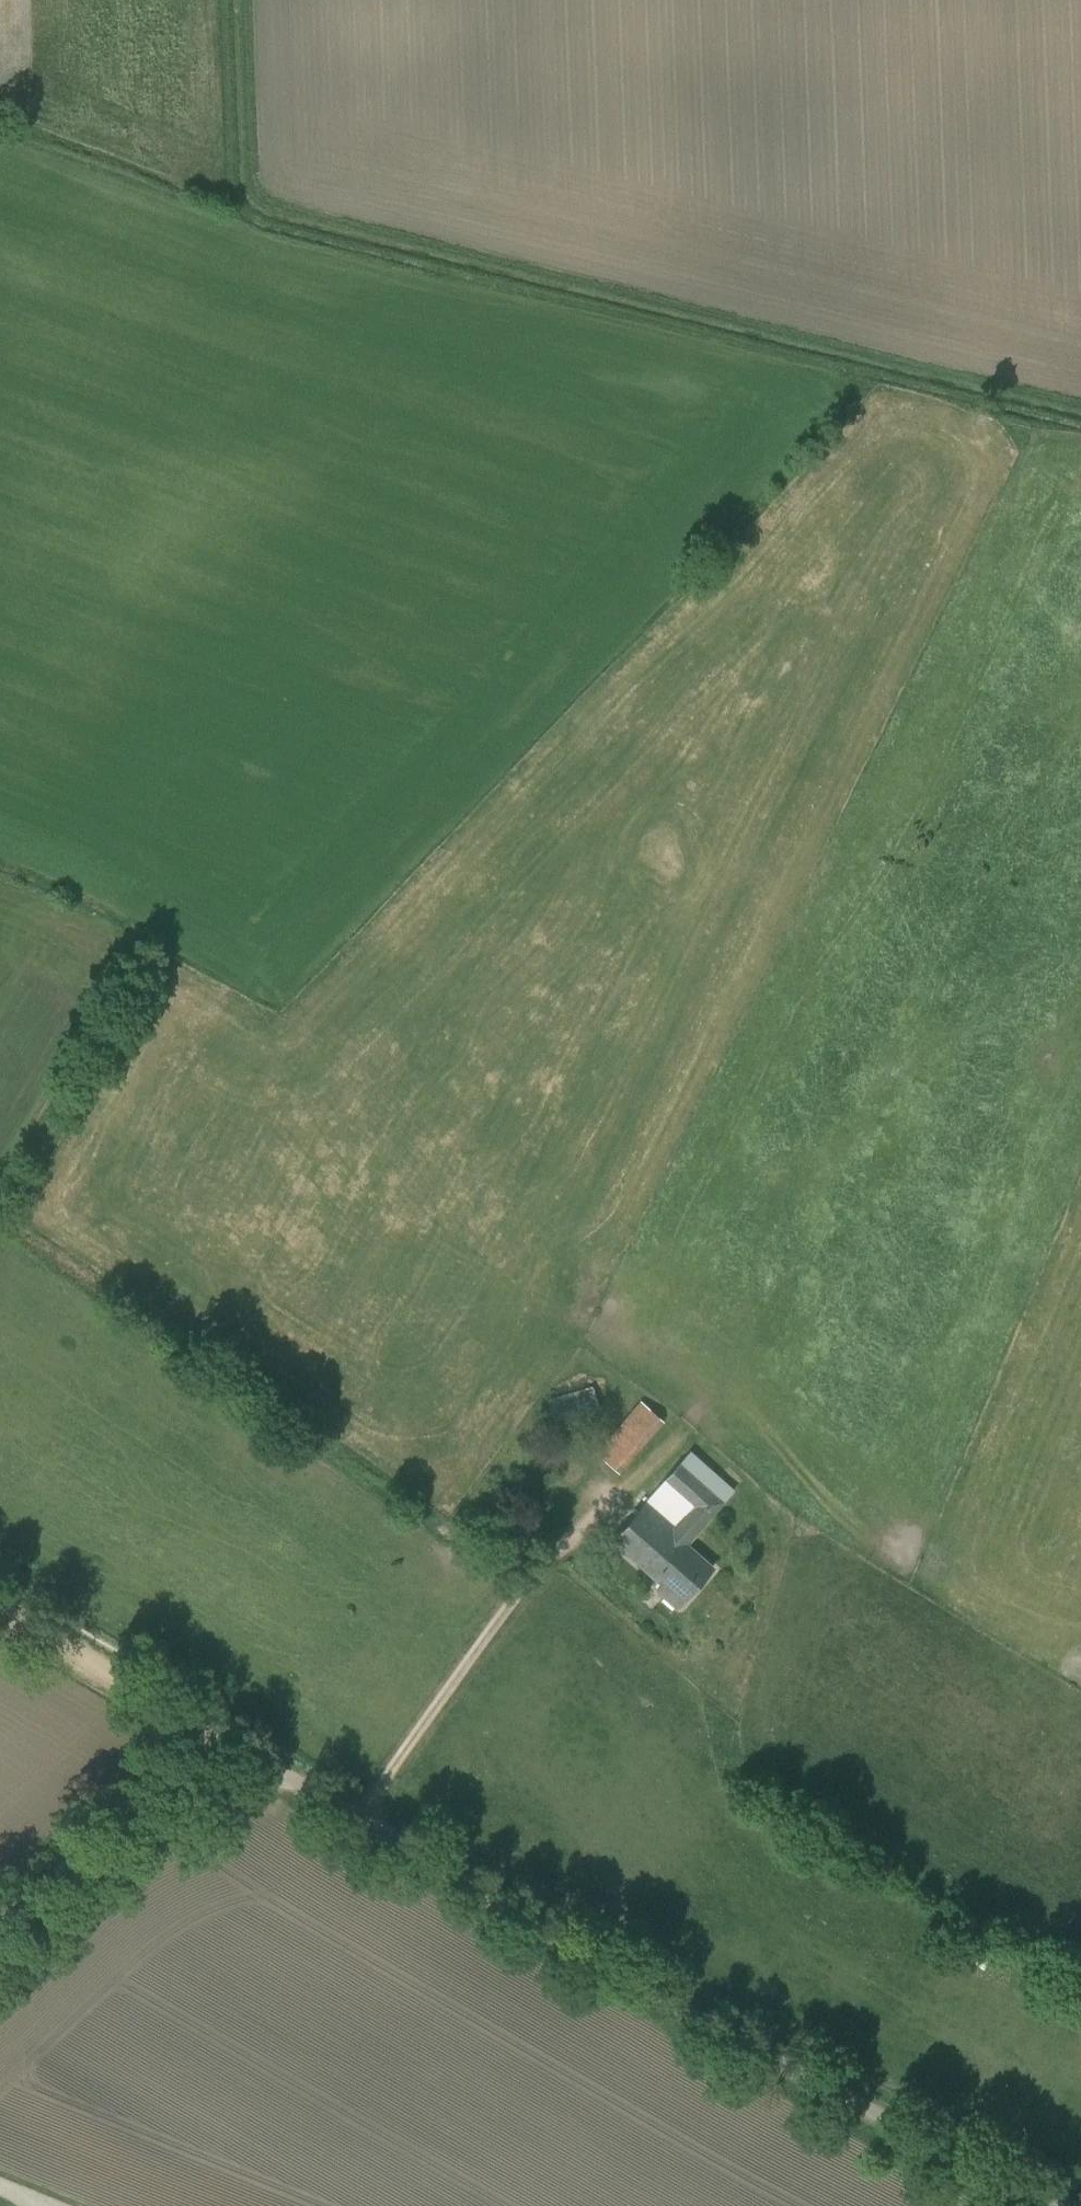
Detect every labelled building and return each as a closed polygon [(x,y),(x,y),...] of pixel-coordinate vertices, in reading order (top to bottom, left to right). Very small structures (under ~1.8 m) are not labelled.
[(548,1398),(555,1421),(599,1409),(592,1385),(548,1398)] [(595,1453),(619,1474),(664,1422),(640,1402),(595,1453)] [(688,1546),(687,1544),(735,1490),(690,1450),(610,1541),(655,1582),(656,1581),(661,1585),(656,1590),(677,1608),(713,1567),(688,1546)]
